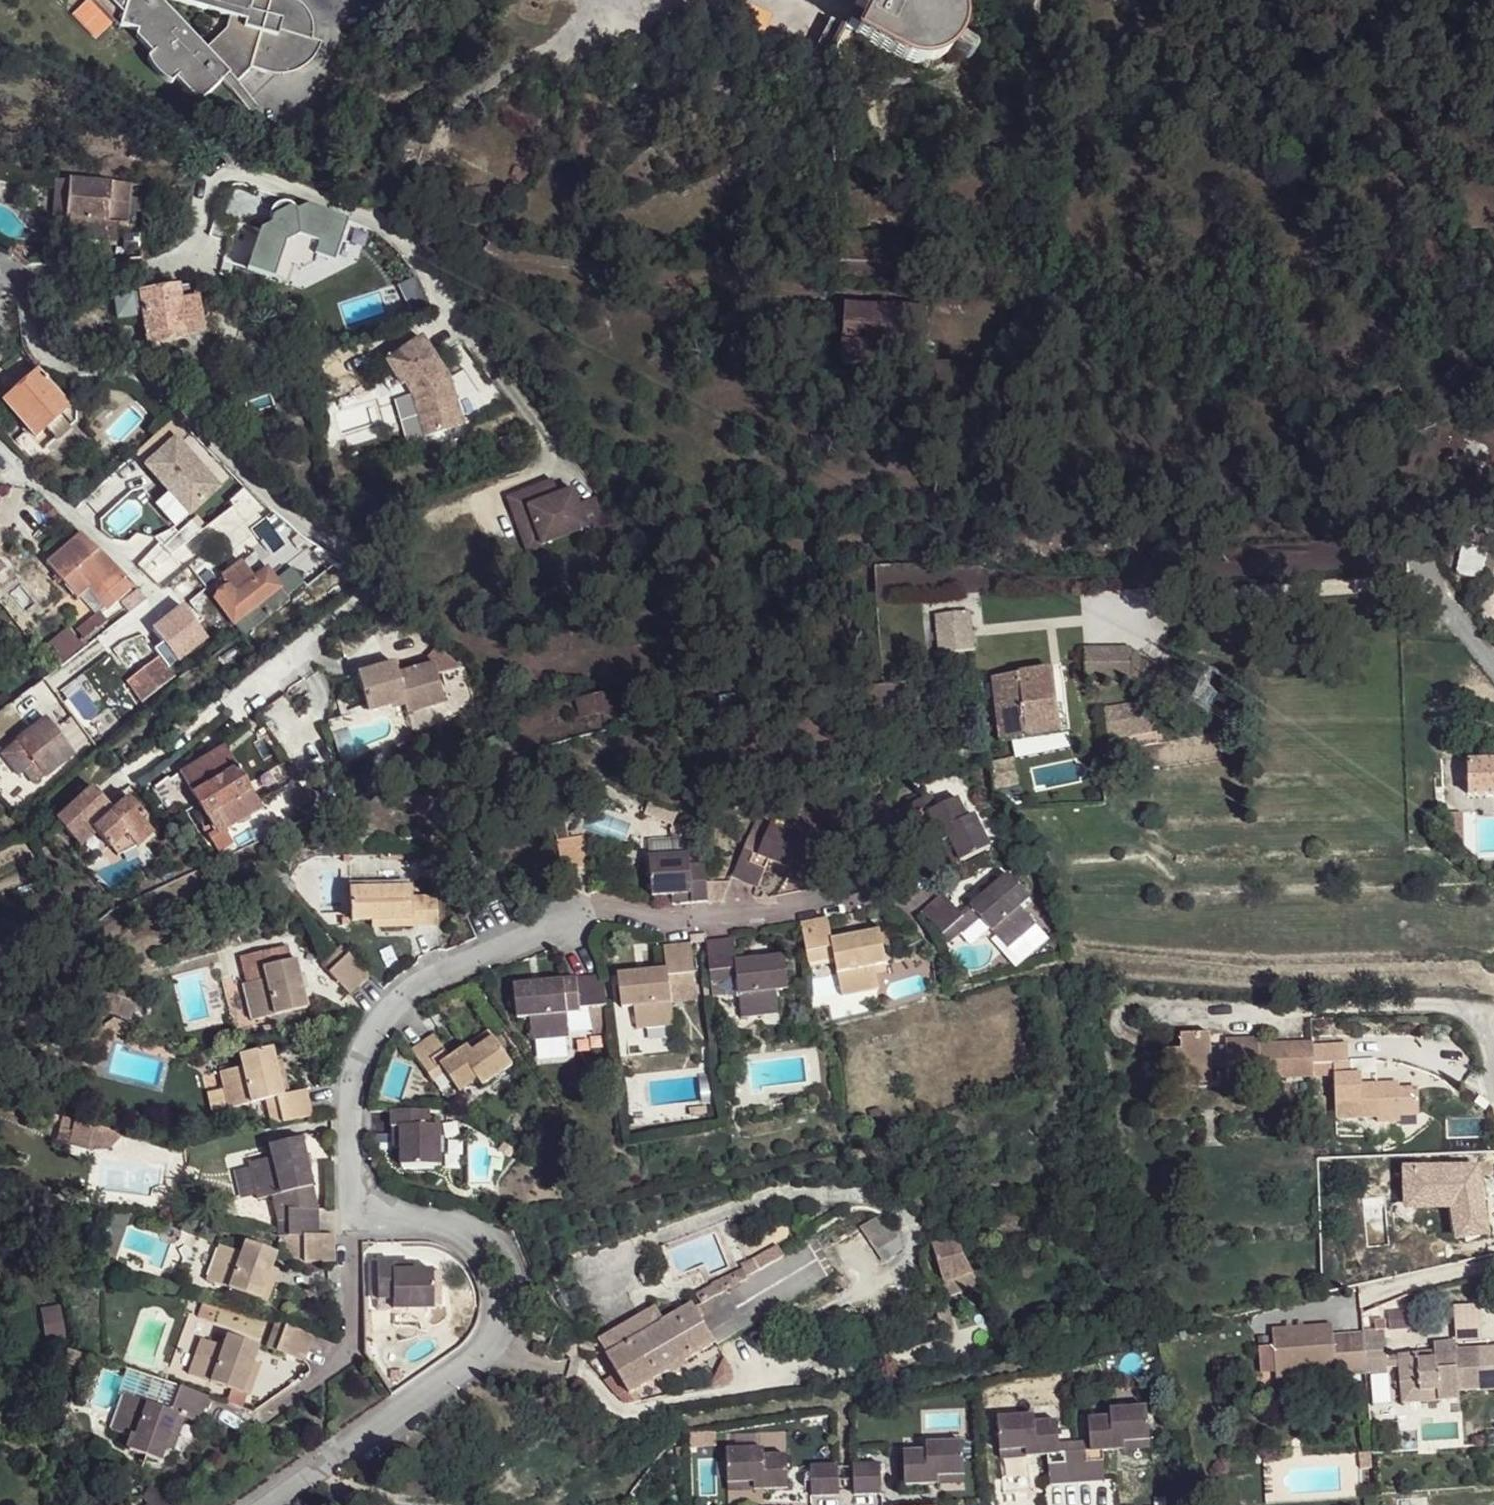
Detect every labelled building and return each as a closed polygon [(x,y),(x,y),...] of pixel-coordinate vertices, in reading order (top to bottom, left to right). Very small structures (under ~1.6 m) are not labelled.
[(100,11),(120,17),(116,29),(135,32),(133,38),(149,55),(145,59),(147,63),(154,74),(162,80),(169,84),(173,80),(196,104),(220,81),(228,90),(246,72),(247,69),(262,73),(265,64),(272,66),(279,66),(287,64),(293,61),(299,57),(304,51),(307,46),(309,41),(310,32),(309,22),(304,11),(299,6),(294,2),(290,0),(90,0),(100,11)] [(841,26),(823,58),(842,68),(859,35),(898,55),(909,58),(920,59),(930,57),(940,52),(947,45),(953,36),(955,31),(957,21),(956,12),(954,4),(953,0),(855,0),(841,26)] [(120,17),(100,11),(116,29),(120,17)] [(811,52),(823,58),(841,26),(827,19),(811,52)] [(272,66),(265,64),(262,73),(274,76),(287,75),(295,72),(305,65),(312,58),(315,53),(319,43),(309,41),(307,46),(304,51),(299,57),(293,61),(287,64),(279,66),(272,66)] [(72,137),(68,179),(144,187),(142,224),(146,225),(154,146),(72,137)] [(122,222),(142,224),(144,187),(68,179),(68,182),(64,215),(68,216),(122,222)] [(331,266),(345,224),(304,210),(292,216),(290,213),(286,213),(270,221),(268,225),(268,228),(257,233),(244,272),(285,286),(288,277),(322,263),(331,266)] [(66,232),(115,238),(116,227),(122,227),(122,222),(68,216),(66,232)] [(839,279),(863,281),(864,265),(844,264),(838,263),(839,279)] [(112,299),(115,321),(133,317),(131,307),(141,305),(149,346),(186,340),(186,338),(206,334),(203,319),(200,305),(196,284),(112,299)] [(200,305),(203,319),(213,317),(210,303),(200,305)] [(843,346),(870,348),(870,351),(920,354),(923,354),(925,312),(845,308),(843,346)] [(420,337),(385,361),(401,385),(404,383),(412,394),(424,437),(463,425),(454,397),(448,398),(445,386),(450,384),(449,379),(420,337)] [(841,363),(870,365),(870,363),(870,351),(870,348),(843,346),(841,363)] [(920,365),(920,354),(870,351),(870,363),(920,368),(920,365)] [(1010,362),(1010,371),(1025,372),(1026,363),(1010,362)] [(5,401),(36,438),(42,433),(55,421),(68,409),(38,373),(33,376),(10,397),(5,401)] [(450,384),(445,386),(448,398),(454,397),(450,384)] [(55,421),(42,433),(51,445),(66,433),(55,421)] [(218,479),(172,428),(139,459),(185,509),(218,479)] [(125,443),(117,449),(119,452),(124,458),(132,450),(125,443)] [(510,499),(522,532),(538,526),(531,509),(549,502),(546,495),(560,489),(557,481),(510,499)] [(522,532),(530,552),(611,521),(602,497),(582,504),(577,491),(562,497),(560,489),(546,495),(549,502),(531,509),(538,526),(522,532)] [(266,549),(282,538),(267,519),(252,530),(266,549)] [(89,555),(94,550),(76,531),(43,559),(62,580),(89,555)] [(84,592),(88,588),(92,593),(99,600),(101,598),(108,608),(123,595),(133,587),(126,580),(94,550),(89,555),(62,580),(77,598),(80,596),(84,592)] [(159,587),(171,576),(146,551),(132,563),(159,587)] [(228,586),(226,587),(213,598),(230,621),(238,630),(240,633),(243,637),(290,600),(286,594),(281,598),(274,588),(277,585),(265,569),(255,578),(242,560),(235,565),(220,575),(228,586)] [(295,572),(277,585),(274,588),(281,598),(286,594),(302,582),(295,572)] [(140,588),(127,599),(123,603),(128,607),(130,610),(148,596),(140,588)] [(84,592),(80,596),(96,614),(100,612),(101,613),(108,608),(101,598),(99,600),(92,593),(88,596),(84,592)] [(96,614),(91,619),(98,627),(107,621),(101,613),(100,612),(96,614)] [(966,618),(935,623),(939,659),(972,656),(966,618)] [(70,629),(47,649),(60,665),(84,646),(70,629)] [(1128,683),(1128,674),(1127,657),(1127,652),(1084,653),(1085,685),(1128,683)] [(6,671),(13,667),(5,656),(0,660),(0,663),(6,671)] [(1128,674),(1172,684),(1176,668),(1127,657),(1128,674)] [(175,678),(159,658),(133,679),(141,688),(136,693),(144,703),(175,678)] [(358,672),(368,710),(403,701),(406,713),(445,704),(436,665),(399,674),(396,663),(358,672)] [(986,744),(1069,732),(1060,669),(992,679),(998,722),(983,724),(986,744)] [(583,718),(618,709),(613,692),(578,701),(583,718)] [(1107,726),(1153,719),(1151,702),(1104,708),(1107,726)] [(112,718),(102,725),(108,733),(118,725),(112,718)] [(1153,719),(1107,726),(1111,742),(1157,733),(1153,719)] [(43,777),(72,752),(45,720),(16,744),(0,756),(0,760),(6,768),(15,778),(22,773),(32,785),(43,777)] [(181,774),(214,829),(223,823),(224,824),(259,802),(224,746),(181,774)] [(990,764),(992,779),(1004,776),(1007,790),(1021,787),(1014,759),(990,764)] [(1466,763),(1467,796),(1470,796),(1493,795),(1493,762),(1466,763)] [(415,767),(408,770),(409,776),(417,774),(415,767)] [(1004,776),(992,779),(993,781),(994,792),(995,793),(1007,790),(1004,776)] [(153,789),(163,802),(177,792),(168,779),(153,789)] [(105,841),(143,812),(130,799),(126,801),(110,816),(102,806),(106,802),(93,789),(58,823),(76,841),(90,826),(97,834),(105,841)] [(110,816),(126,801),(117,791),(106,802),(102,806),(110,816)] [(934,809),(942,806),(936,791),(928,795),(934,809)] [(928,795),(900,806),(911,832),(937,822),(942,831),(949,829),(963,860),(992,847),(978,814),(973,817),(963,797),(942,806),(934,809),(928,795)] [(650,802),(645,814),(672,824),(677,812),(650,802)] [(146,814),(143,812),(105,841),(112,848),(125,835),(138,848),(156,830),(143,817),(146,814)] [(1453,816),(1443,816),(1444,823),(1446,831),(1447,834),(1454,834),(1453,816)] [(1461,816),(1453,816),(1454,834),(1447,834),(1449,839),(1463,849),(1461,816)] [(90,826),(76,841),(83,848),(97,834),(90,826)] [(942,831),(956,864),(963,860),(949,829),(942,831)] [(735,880),(755,889),(768,862),(778,866),(783,859),(814,873),(828,846),(800,832),(796,838),(776,830),(766,850),(762,856),(749,851),(735,880)] [(585,836),(557,840),(563,868),(589,864),(585,836)] [(766,850),(752,843),(749,851),(762,856),(766,850)] [(652,858),(691,855),(690,846),(651,850),(652,858)] [(673,899),(694,896),(695,906),(710,904),(708,883),(706,867),(693,867),(691,855),(652,858),(656,901),(673,899)] [(778,866),(810,882),(814,873),(783,859),(778,866)] [(1009,876),(971,908),(979,919),(1006,951),(1035,928),(1021,911),(1031,903),(1009,876)] [(708,883),(710,904),(722,903),(729,883),(708,883)] [(412,891),(353,893),(353,925),(374,925),(413,922),(413,929),(440,927),(439,899),(412,900),(412,891)] [(673,899),(675,907),(695,906),(694,896),(673,899)] [(956,923),(962,918),(960,916),(944,896),(925,913),(948,942),(961,933),(956,923)] [(960,916),(962,918),(969,926),(979,919),(971,908),(960,916)] [(956,923),(961,933),(969,926),(962,918),(956,923)] [(802,924),(807,963),(824,961),(824,952),(834,952),(834,962),(839,999),(875,996),(873,973),(886,973),(881,940),(864,942),(855,943),(834,944),(832,921),(802,924)] [(374,925),(375,933),(413,929),(413,922),(374,925)] [(759,965),(739,966),(736,940),(708,944),(712,984),(730,982),(730,972),(739,973),(740,982),(743,1020),(779,1017),(778,997),(791,996),(788,963),(770,965),(759,965)] [(295,945),(239,959),(255,1023),(311,1009),(295,945)] [(679,990),(694,989),(693,946),(664,950),(667,974),(644,975),(636,976),(619,978),(621,1010),(635,1009),(636,1030),(672,1028),(668,991),(668,980),(678,980),(679,990)] [(331,974),(352,998),(372,977),(343,948),(330,962),(337,969),(331,974)] [(824,952),(824,961),(834,962),(834,952),(824,952)] [(337,969),(330,962),(323,966),(331,974),(337,969)] [(739,973),(730,972),(730,982),(740,982),(739,973)] [(590,1009),(591,1020),(609,1018),(605,980),(577,981),(580,1010),(590,1009)] [(678,980),(668,980),(668,991),(679,990),(678,980)] [(577,981),(565,982),(567,1014),(580,1013),(580,1010),(577,981)] [(567,1014),(565,982),(516,986),(519,1019),(532,1019),(534,1042),(570,1038),(567,1014)] [(109,990),(103,1004),(132,1018),(139,1005),(109,990)] [(609,1018),(591,1020),(594,1034),(611,1032),(609,1018)] [(120,1033),(131,1037),(136,1026),(123,1021),(93,1030),(88,1052),(104,1054),(108,1036),(120,1033)] [(467,1060),(496,1039),(491,1032),(462,1053),(467,1060)] [(1163,1052),(1164,1071),(1193,1070),(1193,1087),(1210,1085),(1209,1069),(1224,1067),(1225,1083),(1258,1083),(1258,1074),(1280,1073),(1279,1046),(1257,1047),(1256,1041),(1223,1042),(1223,1052),(1208,1052),(1208,1035),(1178,1037),(1178,1051),(1163,1052)] [(435,1037),(414,1053),(431,1076),(444,1068),(449,1075),(461,1094),(480,1081),(484,1088),(515,1067),(496,1039),(467,1060),(462,1053),(453,1059),(435,1037)] [(1309,1047),(1279,1046),(1280,1073),(1280,1077),(1311,1076),(1311,1065),(1309,1047)] [(1343,1046),(1309,1047),(1311,1065),(1331,1064),(1335,1119),(1376,1117),(1376,1121),(1399,1121),(1398,1115),(1399,1109),(1417,1108),(1416,1088),(1397,1088),(1396,1083),(1374,1085),(1374,1094),(1359,1095),(1359,1085),(1358,1074),(1346,1074),(1343,1046)] [(246,1068),(224,1073),(232,1109),(271,1100),(281,1097),(283,1106),(273,1109),(277,1124),(316,1114),(310,1090),(287,1096),(275,1047),(244,1056),(246,1068)] [(431,1076),(435,1084),(449,1075),(444,1068),(431,1076)] [(1164,1071),(1164,1087),(1193,1087),(1193,1070),(1164,1071)] [(1374,1085),(1359,1085),(1359,1095),(1374,1094),(1374,1085)] [(281,1097),(271,1100),(273,1109),(283,1106),(281,1097)] [(440,1128),(428,1127),(429,1112),(394,1111),(393,1128),(401,1128),(401,1147),(401,1167),(440,1166),(440,1128)] [(76,1119),(64,1116),(58,1140),(69,1143),(76,1119)] [(76,1119),(69,1143),(89,1149),(110,1148),(123,1132),(76,1119)] [(401,1128),(393,1128),(393,1146),(401,1147),(401,1128)] [(452,1128),(440,1128),(440,1166),(454,1167),(452,1128)] [(306,1136),(275,1144),(277,1154),(255,1160),(263,1198),(284,1194),(288,1208),(291,1207),(320,1209),(317,1187),(306,1136)] [(288,1208),(279,1208),(280,1219),(290,1220),(291,1207),(288,1208)] [(290,1220),(280,1219),(280,1237),(296,1237),(322,1237),(320,1209),(291,1207),(290,1220)] [(860,1207),(814,1235),(816,1238),(823,1250),(862,1226),(883,1262),(900,1253),(904,1246),(900,1235),(893,1223),(887,1216),(875,1210),(868,1208),(860,1207)] [(131,1216),(113,1214),(98,1256),(115,1262),(131,1216)] [(322,1237),(296,1237),(295,1253),(305,1254),(305,1263),(336,1264),(335,1237),(322,1237)] [(823,1250),(816,1238),(783,1257),(701,1306),(698,1307),(696,1310),(716,1344),(718,1347),(838,1276),(823,1250)] [(959,1239),(933,1246),(943,1281),(973,1273),(963,1256),(959,1239)] [(223,1247),(210,1283),(263,1301),(275,1268),(279,1254),(248,1243),(244,1255),(223,1247)] [(695,1297),(701,1306),(783,1257),(778,1248),(695,1297)] [(305,1254),(295,1253),(295,1264),(305,1263),(305,1254)] [(396,1261),(379,1261),(379,1299),(395,1299),(396,1309),(405,1309),(435,1309),(435,1270),(415,1270),(396,1270),(396,1261)] [(415,1270),(415,1261),(396,1261),(396,1270),(415,1270)] [(275,1268),(263,1301),(269,1303),(280,1270),(275,1268)] [(973,1273),(943,1281),(947,1297),(978,1288),(973,1273)] [(220,1303),(208,1299),(206,1304),(202,1317),(214,1321),(220,1303)] [(379,1299),(379,1309),(396,1309),(395,1299),(379,1299)] [(62,1303),(40,1307),(46,1347),(68,1343),(62,1303)] [(629,1395),(716,1344),(696,1310),(698,1307),(696,1305),(664,1324),(607,1358),(629,1395)] [(435,1309),(405,1309),(405,1321),(435,1321),(435,1309)] [(598,1342),(607,1358),(664,1324),(655,1309),(598,1342)] [(1382,1315),(1360,1316),(1361,1327),(1363,1346),(1364,1367),(1386,1366),(1385,1361),(1384,1350),(1382,1315)] [(1260,1367),(1275,1366),(1302,1364),(1335,1362),(1333,1347),(1332,1330),(1330,1318),(1271,1323),(1273,1340),(1258,1341),(1260,1367)] [(283,1343),(280,1354),(306,1363),(316,1338),(279,1324),(272,1340),(283,1343)] [(1332,1330),(1333,1347),(1363,1346),(1361,1327),(1332,1330)] [(206,1341),(193,1377),(243,1396),(255,1364),(261,1349),(230,1338),(226,1349),(206,1341)] [(1415,1348),(1397,1349),(1399,1360),(1401,1378),(1418,1376),(1418,1386),(1436,1385),(1436,1394),(1458,1393),(1457,1385),(1479,1383),(1478,1378),(1476,1350),(1475,1344),(1453,1345),(1452,1338),(1431,1340),(1432,1346),(1432,1353),(1416,1354),(1415,1348)] [(272,1340),(268,1349),(280,1354),(283,1343),(272,1340)] [(1333,1347),(1335,1362),(1335,1369),(1364,1367),(1363,1346),(1333,1347)] [(1397,1349),(1384,1350),(1385,1361),(1399,1360),(1397,1349)] [(1478,1378),(1493,1376),(1493,1349),(1476,1350),(1478,1378)] [(723,1361),(710,1386),(711,1388),(726,1385),(729,1384),(732,1380),(732,1376),(727,1365),(724,1361),(723,1361)] [(261,1366),(255,1364),(243,1396),(249,1398),(261,1366)] [(1274,1374),(1302,1372),(1302,1364),(1275,1366),(1274,1374)] [(173,1385),(137,1372),(128,1397),(173,1414),(176,1405),(167,1402),(173,1385)] [(1401,1378),(1401,1396),(1436,1394),(1436,1385),(1418,1386),(1418,1376),(1401,1378)] [(173,1414),(128,1397),(114,1433),(136,1441),(132,1452),(163,1463),(179,1419),(185,1421),(201,1427),(211,1400),(173,1385),(167,1402),(176,1405),(173,1414)] [(1077,1454),(1079,1483),(1104,1481),(1102,1453),(1114,1452),(1113,1443),(1148,1440),(1146,1408),(1110,1411),(1110,1419),(1088,1421),(1089,1444),(1090,1454),(1077,1454)] [(1047,1457),(1050,1485),(1079,1483),(1077,1454),(1060,1456),(1059,1446),(1057,1423),(1035,1425),(1034,1417),(998,1420),(1000,1452),(1035,1449),(1036,1458),(1047,1457)] [(185,1421),(179,1419),(163,1463),(169,1465),(185,1421)] [(1113,1443),(1114,1452),(1149,1449),(1148,1440),(1113,1443)] [(1089,1444),(1076,1445),(1077,1454),(1090,1454),(1089,1444)] [(964,1445),(928,1446),(928,1454),(904,1455),(906,1488),(930,1488),(930,1479),(965,1477),(964,1445)] [(1076,1445),(1059,1446),(1060,1456),(1077,1454),(1076,1445)] [(763,1449),(726,1452),(728,1486),(765,1483),(764,1492),(788,1490),(787,1456),(763,1458),(763,1449)] [(1000,1452),(1001,1461),(1036,1458),(1035,1449),(1000,1452)] [(884,1492),(883,1463),(856,1464),(857,1493),(884,1492)] [(841,1494),(840,1465),(811,1466),(813,1495),(841,1494)] [(930,1479),(930,1488),(966,1488),(965,1477),(930,1479)] [(728,1486),(728,1493),(764,1492),(765,1483),(728,1486)]
